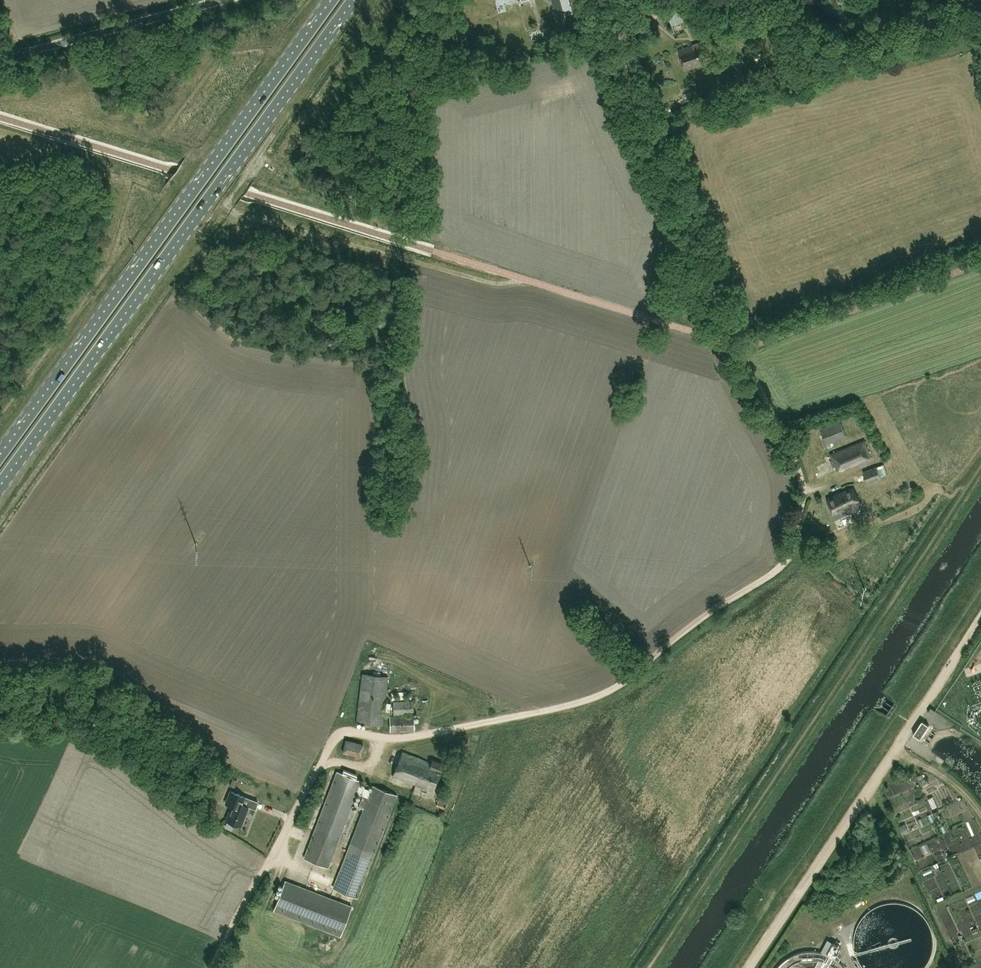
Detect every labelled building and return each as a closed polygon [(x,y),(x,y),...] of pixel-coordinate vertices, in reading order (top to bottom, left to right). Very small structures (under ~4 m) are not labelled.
[(555,7),(560,6),(562,13),(572,10),(569,0),(553,0),(555,7)] [(684,21),(679,5),(667,8),(672,24),(684,21)] [(713,60),(706,40),(679,50),(686,70),(713,60)] [(755,73),(756,78),(767,73),(765,68),(755,73)] [(827,444),(828,447),(833,445),(832,442),(846,436),(840,420),(820,428),(827,444)] [(868,463),(868,461),(866,458),(871,456),(865,440),(831,454),(838,470),(859,461),(861,466),(868,463)] [(877,467),(881,477),(888,474),(884,464),(877,467)] [(881,477),(877,467),(863,472),(867,483),(881,477)] [(839,493),(828,499),(835,514),(849,508),(850,512),(861,506),(858,501),(859,500),(853,488),(839,494),(839,493)] [(362,673),(357,722),(382,725),(387,676),(362,673)] [(393,702),(393,714),(414,713),(413,701),(393,702)] [(935,710),(931,707),(928,712),(934,716),(937,711),(935,710)] [(414,715),(389,716),(390,731),(414,730),(414,715)] [(89,728),(95,731),(101,719),(96,716),(89,728)] [(923,721),(914,734),(920,738),(929,725),(923,721)] [(364,744),(346,739),(342,752),(360,757),(364,744)] [(434,792),(445,764),(432,759),(431,763),(412,756),(402,751),(393,776),(416,785),(434,792)] [(337,771),(315,831),(304,858),(328,867),(356,793),(362,795),(358,807),(364,809),(333,888),(357,897),(397,794),(373,785),(371,790),(359,786),(361,780),(337,771)] [(226,803),(232,805),(226,821),(241,826),(248,806),(241,804),(244,796),(230,791),(226,803)] [(445,809),(447,803),(438,800),(436,805),(445,809)] [(341,935),(352,906),(285,881),(274,910),(341,935)] [(839,960),(841,956),(837,954),(841,947),(834,942),(828,953),(839,960)]
